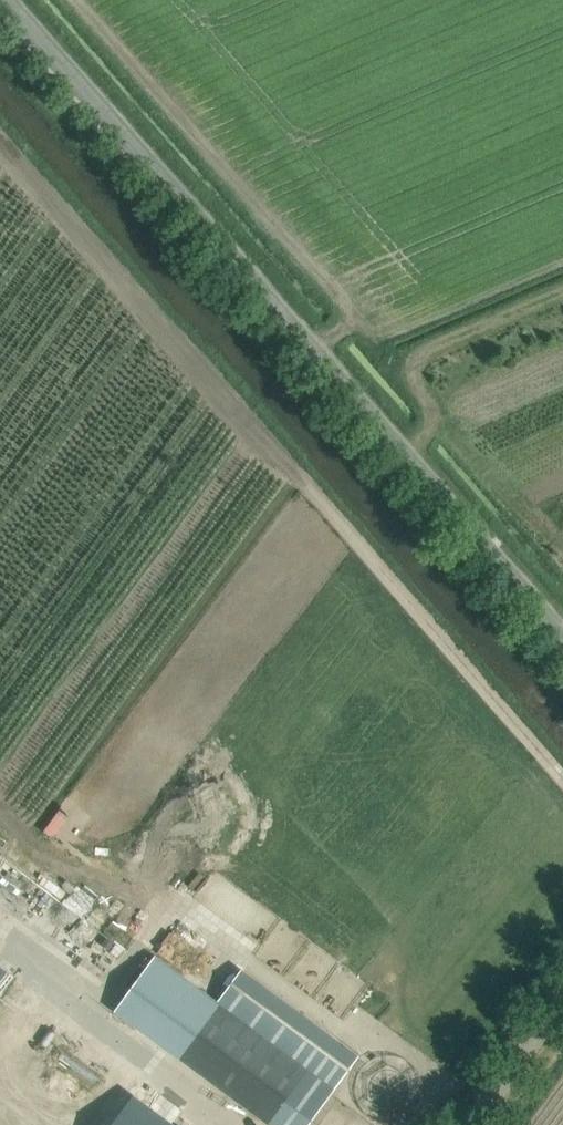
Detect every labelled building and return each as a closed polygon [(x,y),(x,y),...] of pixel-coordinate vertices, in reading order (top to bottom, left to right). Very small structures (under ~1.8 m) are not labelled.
[(553,659),(545,650),(537,658),(544,667),(553,659)] [(155,957),(115,1011),(269,1124),(304,1124),(355,1055),(355,1054),(350,1061),(334,1049),(339,1043),(338,1042),(334,1047),(240,977),(243,972),(242,972),(219,1004),(155,957)] [(111,1124),(174,1124),(133,1095),(111,1124)]
